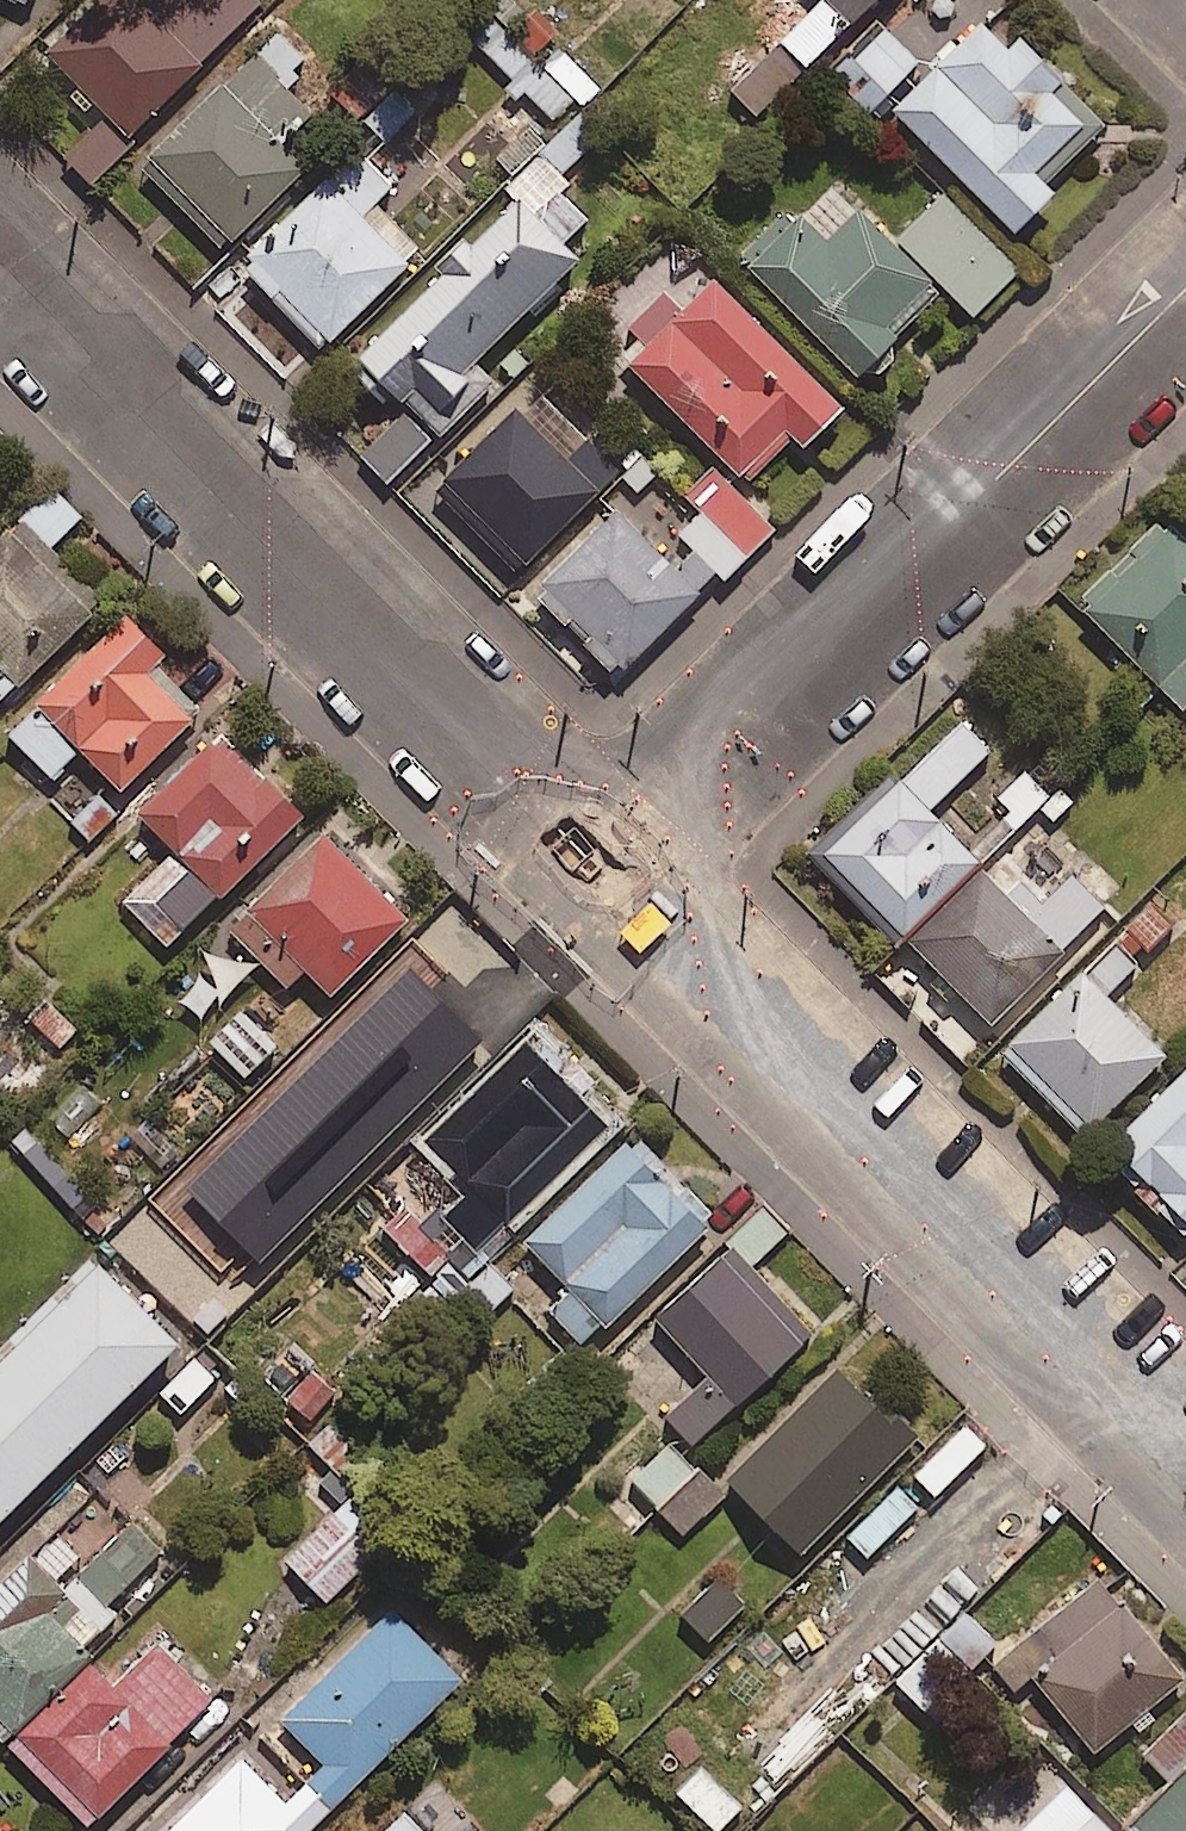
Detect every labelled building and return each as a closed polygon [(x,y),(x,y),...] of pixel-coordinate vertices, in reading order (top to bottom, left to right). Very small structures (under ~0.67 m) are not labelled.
[(30,11),(34,0),(2,0),(30,11)] [(99,116),(55,160),(92,197),(136,153),(126,143),(262,5),(257,0),(106,0),(45,62),(99,116)] [(772,39),(778,45),(733,92),(758,116),(803,69),(811,77),(885,0),(809,0),(772,39)] [(1102,130),(994,19),(893,117),(1016,243),(1055,205),(1040,190),(1102,130)] [(538,70),(500,26),(477,45),(548,127),(593,88),(561,51),(538,70)] [(920,71),(879,30),(827,82),(868,123),(920,71)] [(310,120),(287,96),(302,82),(297,76),(311,62),(282,33),(148,163),(231,249),(305,178),(278,150),(310,120)] [(394,89),(360,123),(385,148),(419,114),(394,89)] [(582,113),(537,153),(563,182),(608,142),(582,113)] [(394,190),(357,153),(247,262),(236,250),(194,292),(219,317),(252,284),(323,356),(421,258),(373,210),(394,190)] [(560,253),(589,224),(535,171),(414,296),(418,300),(349,370),(400,420),(360,461),(388,488),(489,384),(476,371),(576,268),(560,253)] [(797,228),(785,217),(738,268),(864,382),(936,302),(823,199),(797,228)] [(1015,281),(939,203),(896,245),(972,323),(1015,281)] [(683,321),(662,300),(628,333),(647,352),(629,371),(746,487),(792,442),(805,455),(842,417),(714,290),(683,321)] [(566,462),(513,412),(434,496),(520,577),(618,474),(584,443),(566,462)] [(534,598),(618,681),(720,579),(724,583),(773,535),(711,471),(682,499),(706,524),(686,544),(695,553),(672,577),(613,518),(534,598)] [(63,492),(0,552),(0,666),(3,668),(0,671),(0,712),(113,604),(62,550),(91,522),(63,492)] [(1161,528),(1079,613),(1184,714),(1185,712),(1185,552),(1161,528)] [(11,733),(56,781),(87,753),(127,795),(208,720),(161,670),(172,661),(134,619),(11,733)] [(990,751),(961,723),(824,866),(905,943),(977,868),(925,819),(990,751)] [(314,820),(235,734),(145,816),(180,854),(128,902),(172,950),(314,820)] [(1048,803),(1023,777),(990,809),(1014,835),(1048,803)] [(97,847),(127,817),(98,790),(69,820),(97,847)] [(309,976),(342,1007),(420,922),(326,836),(230,940),(291,996),(309,976)] [(1021,880),(1000,900),(982,881),(912,950),(992,1032),(1114,912),(1082,880),(1051,911),(1021,880)] [(530,1016),(448,932),(300,1076),(348,1125),(378,1096),(412,1131),(530,1016)] [(1182,1035),(1104,959),(1027,1037),(1105,1114),(1182,1035)] [(453,1222),(485,1255),(623,1120),(543,1039),(434,1145),(482,1194),(453,1222)] [(1120,1129),(1185,1196),(1185,1065),(1120,1129)] [(725,1224),(642,1139),(531,1245),(577,1292),(555,1313),(592,1352),(725,1224)] [(718,1240),(731,1253),(660,1319),(715,1377),(671,1418),(702,1452),(819,1342),(753,1272),(794,1234),(761,1199),(718,1240)] [(458,1260),(412,1210),(389,1230),(436,1280),(458,1260)] [(0,1346),(0,1527),(189,1340),(98,1249),(0,1346)] [(517,1293),(489,1267),(459,1299),(487,1325),(517,1293)] [(927,1444),(852,1370),(736,1486),(811,1561),(927,1444)] [(960,1608),(1043,1527),(953,1435),(882,1505),(889,1512),(686,1711),(785,1811),(907,1691),(931,1715),(999,1648),(960,1608)] [(730,1508),(669,1445),(631,1482),(692,1545),(730,1508)] [(392,1546),(349,1501),(288,1560),(331,1605),(392,1546)] [(0,1584),(0,1693),(22,1716),(128,1615),(51,1535),(0,1584)] [(155,1830),(324,1830),(497,1659),(414,1575),(155,1830)] [(1105,1582),(1016,1657),(1102,1759),(1185,1689),(1185,1679),(1105,1582)] [(752,1614),(724,1583),(688,1615),(715,1647),(752,1614)] [(163,1624),(34,1737),(94,1805),(223,1691),(163,1624)] [(1150,1755),(1177,1783),(1185,1774),(1185,1719),(1150,1755)] [(1075,1787),(1028,1830),(1116,1830),(1075,1787)] [(1156,1830),(1185,1830),(1185,1801),(1156,1830)] [(433,1811),(412,1830),(452,1830),(433,1811)]
